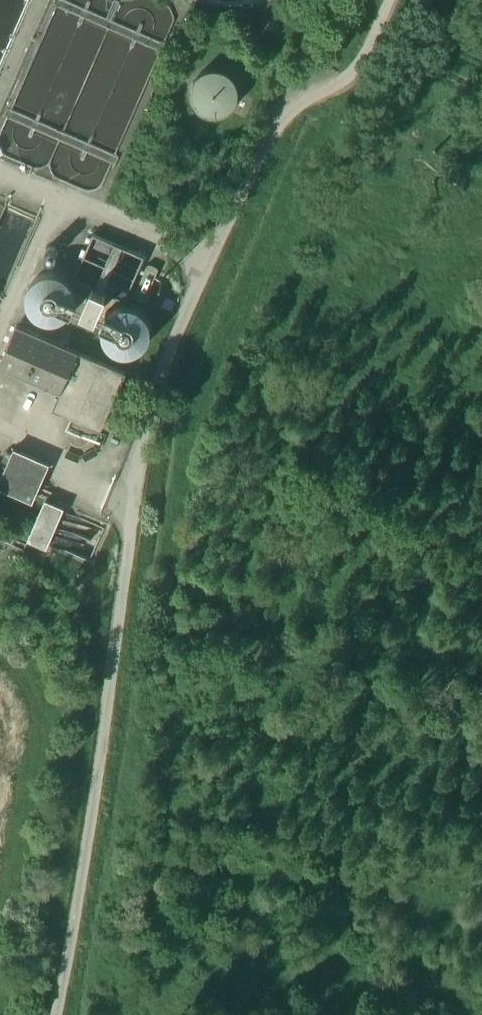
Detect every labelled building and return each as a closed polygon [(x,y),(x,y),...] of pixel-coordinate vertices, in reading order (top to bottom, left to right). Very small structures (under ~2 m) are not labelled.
[(237,100),(239,91),(237,82),(232,74),(224,69),(215,67),(206,69),(198,74),(193,82),(191,91),(193,100),(198,108),(206,113),(215,115),(224,113),(232,108),(237,100)] [(146,256),(94,233),(75,277),(94,286),(107,292),(126,300),(146,256)] [(63,317),(70,311),(72,312),(78,299),(76,298),(75,289),(72,281),(65,275),(56,271),(47,271),(39,275),(32,281),(28,289),(28,299),(31,307),(37,314),(45,318),(54,319),(63,317)] [(94,286),(83,309),(97,315),(107,292),(94,286)] [(104,327),(107,339),(111,345),(119,350),(129,352),(137,351),(146,344),(151,337),(153,328),(151,320),(147,313),(140,307),(134,305),(127,304),(117,307),(109,313),(106,320),(104,327)] [(79,350),(17,323),(0,362),(61,389),(79,350)] [(126,370),(79,350),(61,389),(54,406),(101,426),(126,370)] [(81,440),(69,435),(64,447),(76,452),(81,440)] [(15,446),(13,450),(8,461),(0,479),(0,484),(33,499),(50,461),(15,446)] [(7,448),(3,458),(8,461),(13,450),(7,448)] [(47,499),(30,538),(48,546),(49,543),(64,509),(65,506),(47,499)] [(106,527),(64,509),(49,543),(91,561),(106,527)]
